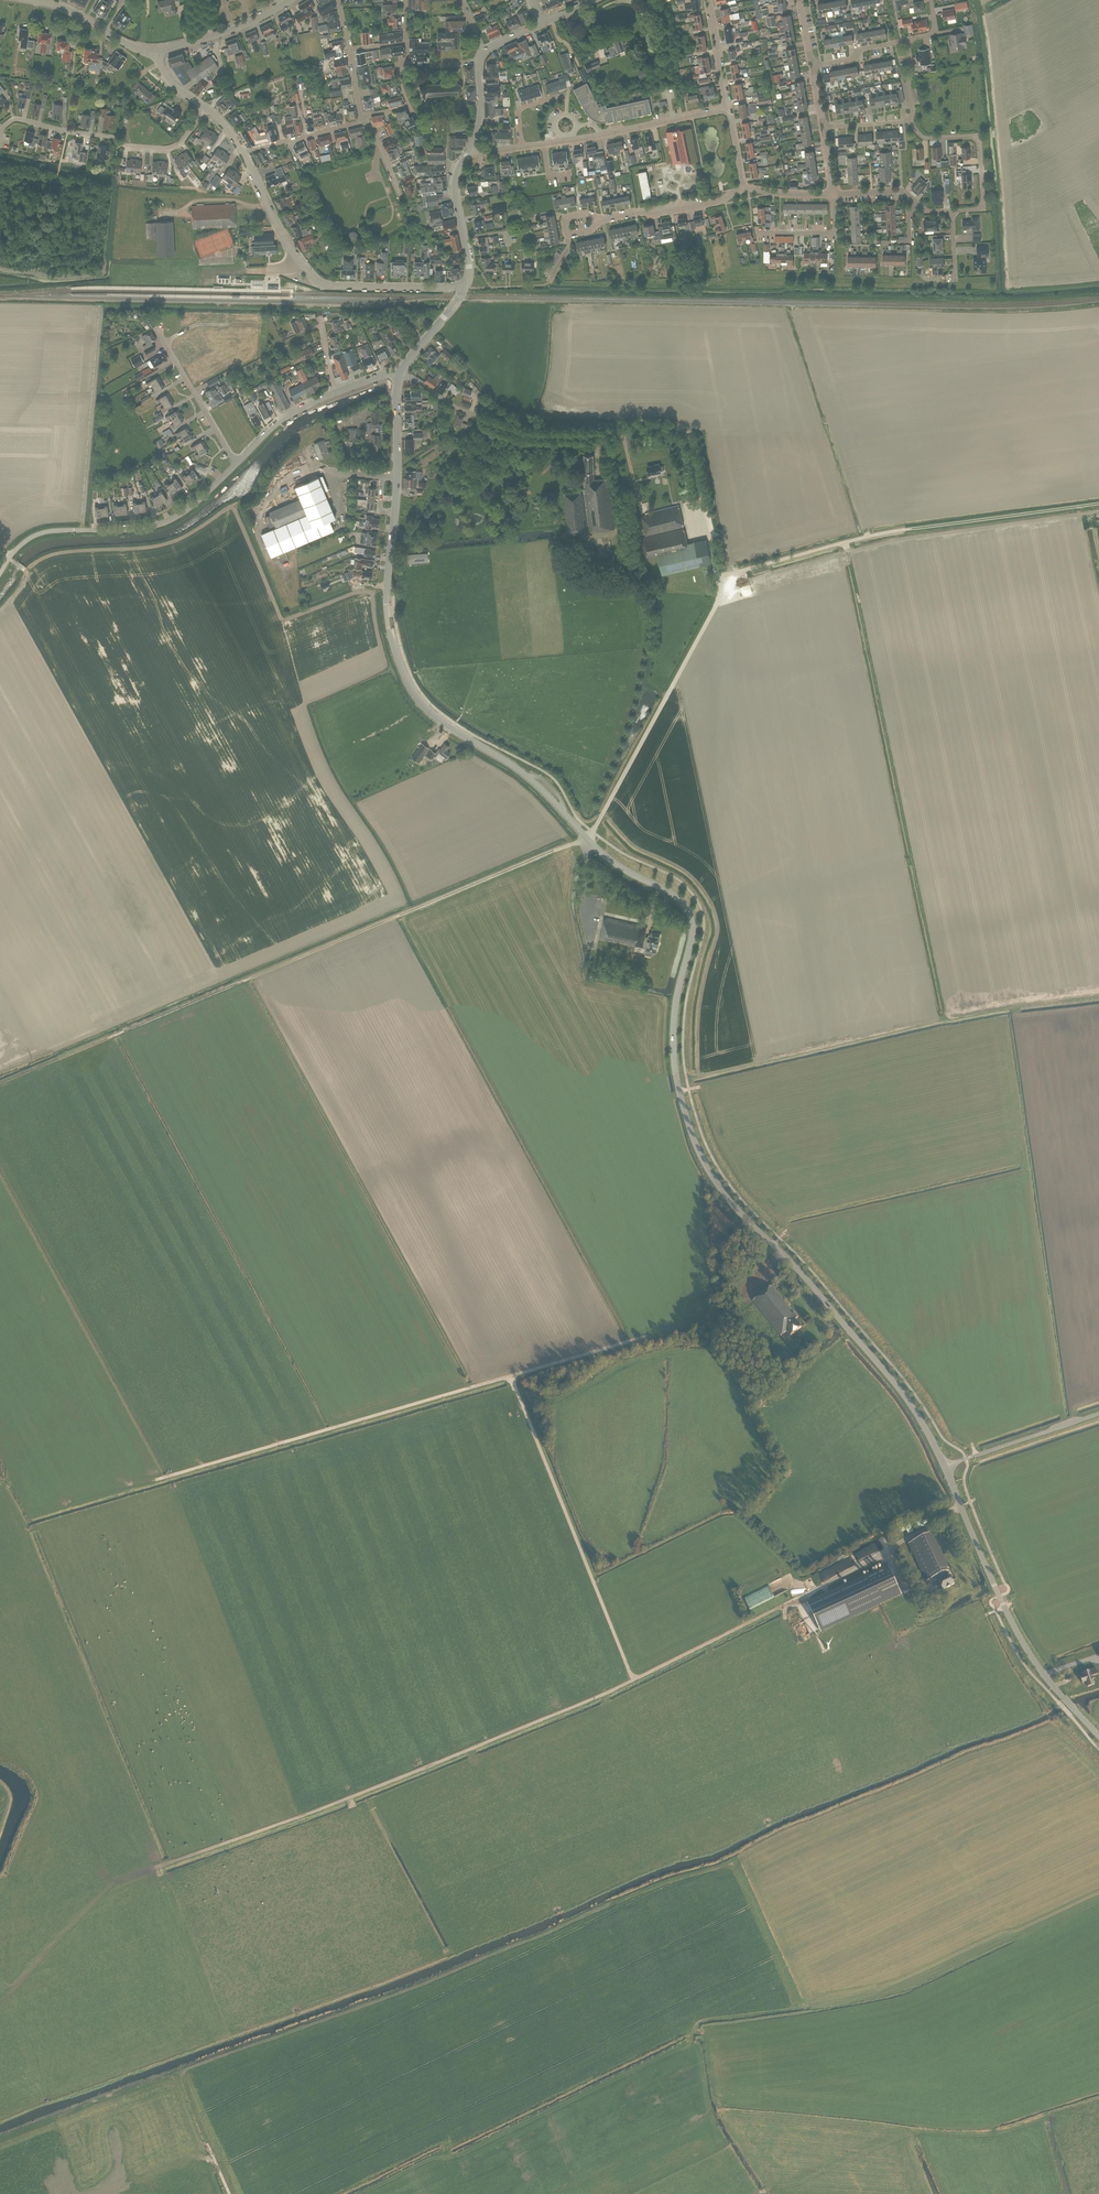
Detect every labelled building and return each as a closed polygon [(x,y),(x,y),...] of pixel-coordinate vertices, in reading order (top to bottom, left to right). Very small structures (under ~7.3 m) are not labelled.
[(104,17),(110,8),(110,7),(114,0),(108,0),(107,2),(105,0),(99,0),(99,1),(93,10),(104,17)] [(170,15),(176,13),(173,0),(165,0),(157,2),(160,12),(169,9),(170,15)] [(294,15),(299,22),(314,13),(311,9),(314,7),(310,0),(307,0),(298,5),(301,11),(294,15)] [(320,6),(317,9),(321,16),(336,7),(334,0),(316,0),(320,6)] [(415,10),(427,10),(427,0),(408,0),(408,8),(415,7),(415,10)] [(511,0),(513,4),(511,5),(512,8),(515,7),(514,6),(523,2),(522,0),(512,0),(511,0)] [(543,4),(545,3),(548,9),(563,3),(562,0),(542,0),(543,4)] [(686,10),(700,7),(699,0),(691,0),(692,4),(685,5),(686,10)] [(838,0),(831,1),(833,10),(832,10),(833,15),(834,15),(835,14),(834,10),(839,9),(840,9),(838,0)] [(839,9),(839,14),(841,13),(842,13),(841,8),(847,7),(846,0),(839,0),(838,0),(840,9),(839,9)] [(852,6),(851,6),(852,11),(854,11),(855,11),(855,10),(854,6),(858,5),(859,5),(859,0),(851,0),(852,6)] [(865,4),(866,4),(866,0),(859,0),(859,5),(858,5),(859,10),(862,10),(861,5),(865,4)] [(865,4),(866,9),(868,8),(868,3),(872,3),(873,2),(873,0),(866,0),(866,4),(865,4)] [(897,10),(901,9),(900,5),(907,4),(907,0),(904,0),(896,2),(897,10)] [(777,2),(778,4),(778,8),(773,9),(774,12),(779,11),(779,9),(787,8),(786,1),(777,2)] [(831,1),(825,3),(825,5),(826,11),(825,11),(826,16),(827,16),(828,16),(833,15),(832,10),(833,10),(831,1)] [(924,10),(923,1),(913,2),(915,12),(924,10)] [(825,3),(818,4),(819,12),(818,12),(819,17),(822,17),(821,12),(825,11),(826,11),(825,5),(825,3)] [(398,14),(398,4),(382,4),(382,7),(379,7),(379,13),(383,13),(383,15),(387,15),(387,25),(393,25),(393,29),(401,29),(400,14),(398,14)] [(113,23),(124,31),(134,15),(128,11),(127,11),(123,8),(119,13),(113,23)] [(942,11),(944,20),(948,19),(948,23),(956,22),(954,9),(942,11)] [(517,19),(528,14),(526,10),(517,14),(518,16),(516,17),(517,19)] [(326,17),(328,22),(337,20),(336,11),(330,12),(322,16),(323,19),(326,17)] [(291,18),(288,12),(278,18),(282,24),(279,25),(283,31),(295,24),(292,17),(291,18)] [(729,19),(731,19),(734,18),(733,13),(730,14),(728,14),(722,15),(723,22),(730,21),(729,19)] [(486,17),(485,14),(483,15),(482,14),(475,17),(477,23),(485,20),(484,18),(486,17)] [(528,14),(517,19),(518,22),(520,22),(521,22),(530,18),(528,14)] [(694,17),(695,22),(702,21),(700,14),(694,15),(694,14),(690,15),(690,18),(694,17)] [(784,23),(792,21),(791,14),(782,16),(783,22),(778,23),(779,25),(784,24),(784,23)] [(766,17),(768,26),(775,25),(774,15),(766,17)] [(511,19),(515,28),(520,26),(518,22),(517,19),(516,17),(511,19)] [(510,30),(515,28),(511,19),(506,21),(510,30)] [(912,25),(913,31),(915,31),(916,32),(918,31),(919,30),(923,30),(926,30),(926,29),(928,29),(926,20),(915,22),(912,22),(911,19),(910,19),(908,19),(905,20),(903,20),(903,25),(904,26),(906,25),(907,25),(912,24),(912,25)] [(457,32),(465,32),(465,20),(448,21),(445,21),(446,32),(437,32),(438,49),(458,48),(457,32)] [(328,30),(328,33),(340,30),(338,21),(318,26),(319,32),(328,30)] [(702,21),(695,22),(696,27),(692,28),(693,31),(697,30),(703,28),(702,21)] [(785,30),(793,28),(792,21),(784,23),(784,24),(785,28),(780,29),(780,32),(785,31),(785,30)] [(273,28),(271,22),(260,28),(263,34),(264,34),(266,39),(276,35),(273,28)] [(878,29),(879,37),(886,36),(885,28),(879,29),(878,24),(876,24),(877,29),(878,29)] [(965,25),(966,34),(973,33),(972,24),(965,25)] [(498,27),(497,25),(496,25),(491,27),(490,25),(486,28),(485,29),(485,30),(485,31),(490,41),(502,36),(498,27)] [(878,29),(877,29),(872,30),(871,25),(870,25),(869,26),(870,31),(871,30),(872,39),(879,37),(878,29)] [(864,32),(863,32),(858,33),(857,26),(853,27),(855,34),(857,33),(859,41),(866,40),(864,32)] [(871,30),(870,31),(865,31),(864,26),(862,27),(863,32),(864,32),(866,40),(872,39),(871,30)] [(724,29),(726,35),(737,33),(733,34),(732,27),(724,29)] [(370,31),(370,28),(366,29),(367,31),(362,32),(363,44),(369,44),(368,32),(370,31)] [(786,36),(794,35),(793,28),(785,30),(785,31),(786,35),(781,36),(781,39),(786,38),(786,36)] [(30,50),(33,50),(34,41),(27,40),(28,30),(21,29),(19,38),(21,39),(20,47),(27,48),(27,47),(30,47),(30,50)] [(259,39),(256,30),(245,34),(248,43),(259,39)] [(844,30),(842,31),(843,35),(845,35),(846,44),(853,42),(852,34),(846,35),(845,30),(844,30)] [(391,42),(402,41),(401,31),(379,33),(380,43),(391,42)] [(837,32),(836,32),(836,37),(838,37),(839,45),(846,44),(845,35),(843,35),(839,36),(838,31),(837,32)] [(47,43),(50,43),(51,33),(44,33),(44,32),(39,32),(38,42),(41,42),(40,52),(46,52),(47,43)] [(541,46),(544,52),(549,49),(546,43),(551,41),(547,32),(546,32),(545,32),(543,33),(542,34),(537,37),(541,46)] [(623,41),(619,32),(610,35),(610,36),(604,38),(606,43),(604,44),(606,49),(604,50),(606,56),(608,55),(609,57),(618,53),(618,52),(625,50),(624,47),(625,46),(623,43),(625,43),(624,41),(623,41)] [(831,33),(829,33),(830,38),(831,38),(833,46),(839,45),(838,37),(836,37),(836,32),(831,33)] [(737,33),(726,35),(727,42),(734,41),(733,37),(737,36),(737,33)] [(953,46),(953,49),(963,47),(963,44),(965,44),(964,38),(966,38),(965,33),(961,33),(951,34),(952,40),(950,40),(949,41),(949,42),(949,44),(950,45),(951,46),(953,46)] [(831,38),(830,38),(825,39),(824,34),(822,34),(823,40),(824,39),(826,47),(833,46),(831,38)] [(698,38),(699,43),(706,42),(704,35),(698,36),(694,36),(694,39),(698,38)] [(796,42),(794,35),(786,36),(786,38),(787,42),(782,43),(783,45),(788,45),(788,43),(796,42)] [(225,55),(228,54),(236,51),(237,52),(241,51),(241,50),(237,37),(225,42),(227,47),(222,49),(226,60),(227,60),(225,55)] [(429,42),(419,42),(419,38),(409,38),(410,56),(412,56),(412,63),(427,63),(427,62),(429,62),(429,57),(427,57),(427,56),(420,56),(419,54),(424,54),(424,52),(429,52),(429,42)] [(534,44),(529,46),(526,39),(517,43),(516,41),(504,46),(507,53),(509,52),(512,60),(521,56),(523,60),(539,53),(534,44)] [(72,52),(71,52),(71,51),(69,51),(70,41),(57,40),(56,50),(61,50),(61,51),(62,53),(63,53),(62,61),(70,61),(70,59),(72,59),(72,52)] [(342,40),(331,42),(332,48),(335,47),(336,52),(333,52),(332,49),(323,51),(325,58),(343,54),(342,50),(344,50),(342,40)] [(256,51),(258,57),(261,55),(256,42),(251,44),(254,52),(256,51)] [(706,42),(699,43),(700,49),(696,49),(697,52),(701,51),(707,50),(706,42)] [(380,49),(381,58),(405,54),(403,45),(380,49)] [(740,51),(739,46),(736,47),(736,49),(728,50),(730,59),(736,58),(735,52),(740,51)] [(102,67),(102,59),(103,58),(97,57),(98,53),(96,52),(97,49),(85,47),(84,59),(84,61),(85,62),(89,62),(90,64),(89,69),(96,69),(96,73),(100,73),(100,66),(102,67)] [(788,56),(796,55),(795,48),(786,49),(787,55),(783,56),(783,59),(788,58),(788,56)] [(931,63),(928,48),(919,50),(920,56),(916,56),(917,60),(921,60),(922,64),(931,63)] [(108,63),(102,59),(102,67),(106,70),(110,63),(118,69),(120,66),(122,66),(123,64),(122,63),(126,58),(116,51),(108,63)] [(373,59),(372,51),(362,52),(356,53),(358,64),(364,63),(368,62),(368,60),(373,59)] [(568,73),(575,71),(574,67),(573,64),(572,61),(570,62),(568,52),(559,55),(564,70),(566,69),(568,73)] [(185,62),(182,54),(168,58),(170,66),(183,85),(192,79),(194,83),(218,67),(211,56),(209,56),(192,67),(188,61),(185,62)] [(235,55),(237,63),(244,62),(242,54),(235,55)] [(788,62),(785,63),(784,63),(784,65),(789,65),(789,63),(797,62),(796,55),(788,56),(788,58),(788,62)] [(702,59),(703,65),(710,63),(708,56),(702,57),(698,57),(698,60),(702,59)] [(347,73),(346,73),(345,68),(347,67),(347,68),(347,67),(346,58),(345,58),(334,60),(335,70),(336,70),(337,69),(338,75),(347,73)] [(593,68),(591,62),(591,60),(584,63),(588,73),(594,70),(593,68)] [(891,60),(884,61),(886,69),(891,68),(891,73),(893,73),(898,72),(896,64),(892,65),(891,60)] [(879,71),(880,71),(884,70),(885,75),(887,74),(886,69),(884,61),(877,62),(879,71)] [(738,70),(738,69),(738,66),(741,65),(740,62),(737,63),(731,64),(732,71),(738,70)] [(798,68),(797,62),(789,63),(789,65),(790,69),(785,70),(785,72),(790,71),(790,70),(798,68)] [(880,76),(880,71),(879,71),(877,62),(871,63),(872,72),(873,72),(877,71),(878,76),(880,76)] [(496,70),(496,71),(495,63),(487,64),(487,72),(483,72),(483,78),(490,78),(492,78),(492,79),(486,79),(486,84),(495,84),(494,79),(495,77),(497,77),(496,70)] [(710,63),(703,65),(701,65),(695,66),(696,73),(699,72),(699,74),(699,77),(706,76),(705,72),(711,71),(710,63)] [(874,77),(873,72),(872,72),(871,63),(863,65),(864,70),(861,70),(862,76),(866,75),(865,73),(870,72),(871,77),(874,77)] [(316,66),(318,82),(324,80),(321,65),(316,66)] [(361,85),(371,84),(368,66),(358,68),(361,85)] [(383,73),(384,77),(394,75),(393,71),(394,70),(393,67),(392,67),(392,66),(382,68),(380,66),(378,67),(379,74),(383,73)] [(474,80),(473,66),(464,66),(465,80),(474,80)] [(852,80),(853,80),(854,80),(853,75),(859,74),(857,66),(851,67),(852,76),(851,76),(852,80)] [(588,79),(583,67),(578,70),(583,81),(588,79)] [(851,67),(844,69),(845,77),(844,77),(845,82),(848,81),(847,77),(851,76),(852,76),(851,67)] [(638,70),(640,77),(647,74),(645,68),(638,70)] [(790,70),(790,71),(791,76),(786,76),(787,79),(792,78),(792,77),(800,75),(798,68),(790,70)] [(742,69),(738,69),(738,70),(732,71),(734,79),(740,77),(739,72),(742,71),(742,69)] [(839,78),(837,78),(838,83),(839,83),(841,82),(840,78),(844,77),(845,77),(844,69),(837,70),(839,78)] [(296,72),(298,78),(297,78),(298,83),(303,83),(307,81),(306,76),(305,76),(304,70),(296,72)] [(839,78),(837,70),(830,71),(830,73),(824,75),(825,82),(831,81),(832,84),(834,84),(833,79),(837,78),(839,78)] [(555,81),(557,90),(566,87),(565,81),(569,80),(567,73),(558,76),(559,80),(555,81)] [(333,87),(331,87),(329,87),(330,96),(332,96),(341,95),(340,88),(339,86),(338,86),(339,83),(340,83),(341,88),(351,86),(349,76),(331,80),(333,87)] [(150,102),(154,97),(156,95),(151,90),(150,91),(140,83),(139,82),(136,79),(131,85),(135,89),(134,91),(144,99),(145,98),(150,102)] [(207,84),(200,79),(197,84),(193,90),(199,94),(204,87),(205,87),(207,84)] [(791,89),(791,91),(796,90),(796,89),(804,88),(803,80),(795,82),(795,84),(796,88),(793,89),(792,89),(791,89)] [(33,89),(34,84),(29,83),(30,82),(25,81),(24,85),(29,86),(28,88),(33,89)] [(387,84),(387,83),(380,84),(382,92),(389,90),(391,95),(400,92),(397,81),(387,84)] [(546,84),(545,84),(548,92),(557,90),(555,81),(551,82),(546,84)] [(597,102),(594,97),(586,82),(573,89),(585,113),(587,112),(589,115),(591,118),(594,120),(598,121),(601,121),(605,121),(605,122),(651,112),(648,98),(606,107),(605,104),(602,105),(601,104),(599,101),(597,102)] [(742,90),(742,89),(741,85),(745,85),(744,82),(735,84),(736,91),(742,90)] [(459,84),(457,83),(425,84),(426,86),(425,87),(421,87),(419,86),(419,87),(420,88),(420,90),(420,92),(419,93),(420,94),(421,93),(424,93),(426,93),(426,95),(452,94),(458,93),(461,91),(461,86),(459,84)] [(538,84),(531,86),(535,97),(541,95),(542,95),(538,84)] [(701,93),(703,93),(704,98),(715,96),(713,85),(700,87),(701,93)] [(493,95),(498,94),(500,94),(500,86),(484,87),(484,96),(493,95)] [(531,86),(524,88),(528,99),(535,97),(531,86)] [(467,99),(475,98),(475,88),(466,88),(467,99)] [(518,90),(517,90),(521,101),(528,99),(524,88),(518,90)] [(805,94),(804,88),(796,89),(796,90),(797,95),(792,96),(792,98),(797,97),(797,96),(805,94)] [(26,89),(25,93),(20,92),(18,93),(17,96),(19,96),(17,106),(24,107),(26,98),(30,99),(32,90),(26,89)] [(745,89),(742,89),(742,90),(736,91),(737,99),(744,97),(743,92),(746,91),(745,89)] [(890,94),(892,104),(899,103),(897,93),(892,93),(892,89),(889,89),(890,94)] [(882,90),(883,95),(885,105),(892,104),(890,94),(886,95),(885,90),(882,90)] [(379,91),(370,93),(371,97),(363,99),(365,109),(374,107),(373,97),(379,96),(379,91)] [(875,92),(876,96),(878,107),(885,105),(883,95),(879,96),(878,91),(875,92)] [(871,108),(878,107),(876,96),(872,97),(871,92),(869,93),(871,108)] [(48,95),(44,94),(41,104),(34,102),(31,113),(39,115),(41,108),(44,108),(48,95)] [(224,100),(222,98),(216,105),(224,112),(231,104),(235,108),(240,103),(230,94),(224,100)] [(798,103),(807,101),(805,94),(797,96),(797,97),(798,102),(793,102),(794,105),(799,104),(798,103)] [(856,100),(858,110),(865,109),(864,104),(867,103),(866,98),(858,100),(857,95),(855,96),(856,100)] [(402,96),(387,100),(389,108),(404,104),(404,103),(402,96)] [(758,98),(759,104),(771,102),(770,96),(758,98)] [(856,100),(851,101),(851,96),(848,97),(849,102),(849,101),(851,112),(858,110),(856,100)] [(494,115),(498,115),(503,115),(503,108),(494,109),(494,104),(497,104),(497,97),(484,97),(485,117),(494,117),(494,115)] [(842,103),(844,113),(851,112),(849,101),(849,102),(845,102),(844,98),(841,98),(842,103)] [(837,114),(844,113),(842,103),(838,104),(837,99),(834,99),(837,114)] [(468,112),(468,118),(474,117),(475,116),(475,113),(476,113),(476,106),(476,100),(467,100),(467,106),(469,106),(469,112),(468,112)] [(798,103),(799,104),(799,109),(794,109),(795,112),(800,111),(800,110),(808,108),(807,101),(798,103)] [(738,104),(740,111),(756,107),(755,103),(749,104),(749,106),(746,106),(745,103),(738,104)] [(61,118),(63,105),(54,104),(52,117),(61,118)] [(344,109),(347,109),(349,119),(357,118),(355,107),(349,108),(349,104),(343,105),(344,109)] [(179,116),(181,113),(175,108),(173,110),(167,106),(166,108),(162,106),(161,105),(161,106),(158,111),(157,111),(162,114),(163,113),(175,121),(178,117),(179,118),(180,117),(179,116)] [(296,105),(291,105),(290,106),(295,129),(296,133),(303,132),(300,121),(296,122),(295,117),(298,117),(296,105)] [(106,115),(104,128),(109,128),(109,127),(113,127),(115,115),(110,114),(111,110),(106,110),(106,108),(100,107),(99,114),(106,115)] [(756,107),(740,111),(741,117),(748,116),(747,112),(751,112),(751,113),(757,112),(756,107)] [(334,114),(336,123),(342,122),(341,115),(344,114),(342,108),(339,108),(340,111),(337,111),(337,113),(334,114)] [(409,118),(406,109),(397,112),(399,121),(402,120),(407,128),(418,124),(412,116),(409,118)] [(90,119),(94,120),(95,111),(91,111),(91,115),(83,114),(81,125),(89,126),(90,119)] [(239,115),(236,111),(229,116),(235,125),(242,119),(244,121),(247,119),(242,112),(239,115)] [(318,114),(318,111),(312,112),(316,128),(324,126),(322,117),(321,117),(320,113),(318,114)] [(330,125),(336,123),(334,114),(331,115),(330,113),(327,113),(327,112),(323,112),(324,119),(328,118),(330,125)] [(275,116),(274,113),(269,115),(270,118),(271,117),(272,122),(276,121),(277,124),(281,123),(278,115),(275,116)] [(385,122),(383,114),(371,117),(371,118),(372,125),(373,126),(383,124),(387,135),(394,132),(390,123),(389,122),(385,122)] [(282,128),(284,136),(294,133),(290,116),(285,117),(286,119),(285,119),(287,127),(282,128)] [(795,126),(800,125),(800,124),(808,122),(807,116),(798,117),(799,122),(795,123),(795,126)] [(315,130),(312,119),(305,120),(308,131),(315,130)] [(742,123),(743,130),(750,129),(749,128),(749,124),(753,123),(753,121),(742,123)] [(801,129),(796,130),(796,132),(801,132),(801,131),(810,129),(808,122),(800,124),(800,125),(801,129)] [(253,128),(250,123),(245,126),(247,130),(242,133),(250,147),(255,144),(255,143),(269,140),(266,131),(265,131),(264,129),(261,130),(261,132),(259,133),(255,127),(253,128)] [(275,124),(270,125),(270,124),(268,125),(271,139),(278,137),(275,124)] [(363,132),(361,127),(348,130),(351,140),(353,139),(355,149),(369,145),(368,141),(366,142),(363,132)] [(750,129),(743,130),(745,137),(751,136),(750,131),(754,130),(754,127),(749,128),(750,129)] [(203,145),(213,131),(210,129),(209,130),(206,128),(199,138),(204,141),(201,144),(203,145)] [(679,129),(666,131),(673,162),(686,160),(686,162),(696,160),(695,155),(694,155),(692,150),(694,149),(692,139),(690,139),(689,134),(690,133),(689,128),(680,130),(679,129)] [(802,138),(811,136),(810,129),(801,131),(801,132),(802,136),(797,137),(797,139),(802,138)] [(35,142),(36,138),(33,138),(34,132),(27,131),(25,140),(29,141),(28,145),(34,146),(35,142)] [(216,133),(213,131),(203,145),(205,146),(207,143),(211,146),(218,136),(215,134),(216,133)] [(340,142),(342,149),(350,147),(346,131),(334,133),(336,143),(340,142)] [(395,136),(394,133),(390,135),(392,138),(382,142),(385,149),(398,144),(395,136)] [(48,148),(50,140),(47,140),(48,136),(40,134),(39,139),(36,138),(35,142),(45,145),(44,147),(48,148)] [(192,142),(195,144),(199,139),(193,134),(190,138),(194,140),(192,142)] [(414,135),(415,145),(423,145),(422,134),(414,135)] [(659,142),(654,143),(652,134),(645,136),(647,145),(651,144),(652,150),(657,148),(657,150),(661,149),(659,142)] [(331,143),(329,135),(318,138),(320,146),(325,145),(325,146),(328,146),(330,154),(334,153),(333,148),(334,148),(333,144),(332,145),(331,143)] [(467,141),(467,136),(449,135),(449,146),(449,158),(455,158),(455,157),(456,157),(461,153),(461,151),(462,151),(462,145),(465,145),(465,141),(467,141)] [(802,138),(803,143),(796,144),(797,149),(805,148),(804,144),(812,143),(811,136),(802,138)] [(53,141),(50,140),(48,148),(53,150),(53,151),(60,153),(62,144),(60,143),(61,139),(54,137),(53,141)] [(639,147),(637,138),(631,139),(633,148),(636,148),(637,151),(643,150),(642,146),(639,147)] [(316,147),(314,139),(307,140),(310,150),(315,149),(315,150),(314,150),(316,156),(319,156),(317,146),(316,147)] [(309,154),(303,141),(295,145),(296,146),(294,147),(296,153),(298,152),(301,158),(309,154)] [(622,141),(614,142),(617,154),(619,154),(618,149),(624,148),(622,141)] [(753,149),(753,148),(752,144),(757,143),(756,141),(746,143),(747,150),(753,149)] [(83,143),(75,142),(74,152),(73,152),(72,156),(73,157),(77,158),(78,157),(78,153),(82,154),(83,143)] [(614,142),(607,144),(608,151),(609,154),(613,153),(613,155),(615,155),(617,154),(616,149),(614,142)] [(98,151),(97,157),(107,158),(108,154),(109,154),(109,146),(99,145),(98,151)] [(444,154),(444,148),(432,148),(432,145),(424,145),(424,154),(444,154)] [(594,153),(595,161),(599,160),(600,166),(605,164),(603,151),(597,152),(596,146),(587,147),(588,153),(594,153)] [(941,146),(933,147),(934,158),(941,157),(941,146)] [(970,157),(969,146),(962,147),(963,158),(970,157)] [(758,147),(753,148),(753,149),(747,150),(748,157),(755,156),(754,151),(758,150),(758,147)] [(217,162),(224,151),(222,149),(221,150),(218,148),(211,158),(217,162)] [(387,151),(391,161),(396,159),(398,158),(397,156),(399,155),(396,148),(392,150),(392,149),(387,151)] [(574,150),(574,155),(572,155),(573,163),(578,162),(578,159),(583,158),(583,154),(582,148),(574,150)] [(923,148),(915,148),(916,160),(924,159),(923,148)] [(268,159),(265,150),(254,154),(257,163),(268,159)] [(567,151),(560,152),(561,163),(568,162),(569,162),(567,150),(567,151)] [(806,159),(815,157),(814,150),(805,152),(805,157),(801,157),(801,160),(806,159)] [(182,152),(180,155),(188,165),(193,160),(186,151),(183,153),(182,152)] [(224,151),(217,162),(214,166),(217,168),(218,167),(221,169),(230,157),(227,154),(227,153),(224,151)] [(553,152),(552,152),(554,164),(561,163),(560,152),(553,153),(553,152)] [(211,159),(205,154),(201,160),(207,164),(211,159)] [(444,163),(444,154),(427,154),(427,157),(427,154),(420,154),(417,155),(418,162),(421,162),(421,159),(427,159),(427,163),(444,163)] [(538,155),(531,156),(532,167),(539,166),(540,166),(538,154),(538,155)] [(188,165),(180,155),(177,157),(177,158),(175,160),(182,170),(188,165)] [(410,155),(405,157),(400,159),(399,160),(401,163),(403,163),(403,164),(397,166),(401,177),(410,174),(406,162),(411,160),(410,155)] [(531,156),(524,157),(525,168),(532,167),(531,156)] [(517,158),(516,158),(518,169),(525,168),(524,157),(517,158)] [(815,164),(815,157),(806,159),(807,164),(802,164),(802,167),(807,166),(807,165),(815,164)] [(848,167),(857,166),(856,157),(847,158),(848,167)] [(133,175),(134,159),(131,159),(131,160),(127,160),(126,171),(131,172),(131,174),(133,175)] [(138,159),(134,159),(133,175),(135,175),(136,172),(141,172),(142,161),(138,160),(138,159)] [(606,160),(608,171),(615,170),(613,159),(606,160)] [(159,176),(160,161),(157,160),(157,162),(153,161),(152,173),(157,174),(157,176),(159,176)] [(513,165),(510,166),(509,160),(501,161),(502,167),(507,167),(508,175),(514,174),(513,165)] [(164,161),(160,161),(159,176),(162,177),(162,174),(167,174),(168,162),(164,162),(164,161)] [(757,169),(757,168),(756,164),(761,163),(760,161),(750,163),(751,170),(757,169)] [(649,167),(650,171),(667,168),(666,163),(649,167)] [(444,164),(414,166),(414,175),(436,174),(436,177),(433,177),(433,182),(422,184),(423,186),(421,186),(423,206),(437,205),(436,190),(447,189),(445,176),(444,173),(444,164)] [(816,171),(815,164),(807,165),(807,166),(808,170),(803,171),(803,174),(808,173),(808,172),(816,171)] [(282,181),(286,180),(281,166),(275,169),(276,172),(265,177),(267,182),(266,182),(268,187),(282,181)] [(857,175),(857,166),(848,167),(848,175),(857,175)] [(485,177),(494,176),(493,167),(484,168),(484,170),(482,168),(480,171),(483,173),(481,175),(484,177),(485,177)] [(761,167),(757,168),(757,169),(751,170),(752,177),(758,176),(757,171),(762,170),(761,167)] [(222,178),(228,182),(236,171),(233,169),(232,170),(229,168),(222,178)] [(962,175),(963,187),(972,187),(971,174),(965,175),(965,170),(956,171),(956,175),(962,175)] [(236,171),(228,182),(227,185),(232,189),(231,191),(234,193),(240,185),(237,183),(241,176),(238,174),(239,173),(236,171)] [(638,172),(644,199),(652,197),(646,171),(638,172)] [(817,178),(816,171),(808,172),(808,173),(809,177),(804,178),(804,184),(814,183),(813,179),(817,178)] [(891,173),(880,173),(880,180),(878,180),(878,185),(889,184),(889,180),(891,180),(891,173)] [(213,185),(216,187),(222,179),(216,174),(209,184),(212,186),(213,185)] [(402,184),(407,194),(413,191),(409,181),(413,180),(411,175),(405,178),(406,182),(402,184)] [(858,184),(857,175),(848,175),(849,184),(858,184)] [(921,178),(911,189),(918,195),(924,188),(927,191),(931,186),(931,181),(929,180),(926,182),(921,178)] [(481,182),(481,181),(475,181),(475,185),(467,187),(468,194),(478,192),(477,185),(483,185),(483,182),(481,182)] [(243,187),(240,185),(234,193),(237,195),(243,187)] [(628,195),(624,196),(623,196),(624,203),(631,202),(630,195),(631,195),(630,190),(627,191),(628,195)] [(934,199),(934,202),(942,202),(942,198),(943,198),(943,190),(932,190),(932,199),(934,199)] [(593,196),(589,197),(587,197),(588,204),(595,203),(594,196),(595,196),(594,191),(592,192),(593,196)] [(616,198),(617,204),(624,203),(623,196),(624,196),(623,192),(620,192),(621,196),(617,197),(616,198)] [(587,197),(589,197),(588,193),(585,193),(586,198),(580,199),(582,205),(588,204),(587,197)] [(616,193),(613,193),(614,198),(611,199),(609,199),(610,206),(617,204),(616,198),(617,197),(616,193)] [(603,207),(610,206),(609,199),(611,199),(610,194),(607,195),(608,199),(602,200),(603,207)] [(295,206),(291,195),(285,198),(287,202),(285,202),(283,197),(275,201),(280,210),(287,206),(287,205),(288,204),(290,208),(295,206)] [(566,195),(561,196),(564,207),(576,205),(574,196),(566,197),(566,195)] [(489,204),(487,198),(477,200),(478,202),(470,204),(472,214),(480,212),(479,206),(489,204)] [(562,198),(554,200),(555,209),(564,207),(562,198)] [(443,214),(443,217),(453,215),(450,202),(441,204),(442,210),(429,212),(431,222),(443,220),(442,214),(443,214)] [(192,206),(193,229),(236,227),(235,203),(231,203),(231,204),(192,206)] [(506,211),(505,203),(492,205),(493,214),(506,211)] [(792,213),(792,204),(784,204),(784,213),(792,213)] [(792,204),(792,213),(801,213),(801,204),(792,204)] [(801,204),(801,213),(810,213),(810,204),(801,204)] [(810,204),(810,213),(818,213),(819,204),(810,204)] [(819,204),(818,213),(827,213),(827,204),(819,204)] [(850,206),(850,215),(859,215),(859,206),(850,206)] [(294,217),(292,212),(289,214),(283,216),(287,225),(300,219),(298,215),(294,217)] [(765,214),(758,215),(759,222),(765,222),(765,216),(769,216),(769,213),(765,213),(765,214)] [(701,214),(693,216),(695,225),(696,225),(704,224),(703,220),(702,220),(701,214)] [(547,223),(555,222),(554,215),(546,216),(545,215),(540,216),(541,218),(546,217),(547,222),(547,223)] [(717,224),(723,222),(721,215),(716,216),(715,216),(711,218),(712,220),(716,219),(717,224)] [(851,224),(860,223),(859,215),(850,215),(851,224)] [(691,230),(690,222),(687,222),(686,217),(678,219),(679,225),(684,224),(685,231),(691,230)] [(972,220),(963,220),(963,228),(973,227),(973,230),(979,230),(979,217),(972,217),(972,220)] [(456,227),(454,219),(437,223),(437,226),(443,224),(444,230),(456,227)] [(485,223),(484,219),(474,221),(475,226),(475,229),(476,228),(476,230),(484,229),(483,228),(486,228),(486,229),(493,228),(492,222),(485,223)] [(939,229),(938,219),(923,220),(924,230),(939,229)] [(157,238),(157,255),(175,254),(173,221),(145,222),(146,238),(157,238)] [(671,225),(670,221),(662,222),(662,225),(658,226),(659,231),(660,239),(661,239),(676,236),(674,225),(671,225)] [(548,230),(556,228),(555,222),(547,223),(547,222),(542,223),(542,225),(547,224),(548,229),(548,230)] [(726,229),(723,222),(717,224),(719,229),(715,230),(716,233),(720,231),(726,229)] [(851,232),(860,232),(860,223),(851,224),(851,232)] [(306,228),(301,230),(299,224),(292,227),(295,236),(302,233),(303,236),(308,234),(306,228)] [(631,239),(633,238),(634,238),(633,233),(639,232),(637,224),(630,225),(632,233),(630,234),(631,239)] [(659,231),(655,232),(653,224),(644,226),(644,229),(645,235),(653,233),(655,240),(660,239),(659,231)] [(624,240),(626,240),(627,240),(626,235),(630,234),(632,233),(630,225),(623,227),(625,235),(623,235),(624,240)] [(273,233),(257,234),(257,227),(239,228),(240,235),(254,234),(255,245),(251,246),(252,253),(266,252),(266,255),(271,254),(271,252),(276,252),(276,244),(273,245),(273,233)] [(618,241),(619,241),(620,241),(619,236),(623,235),(625,235),(623,227),(616,228),(618,236),(617,237),(618,241)] [(549,237),(558,235),(556,228),(548,230),(548,229),(543,229),(543,232),(548,231),(549,235),(549,237)] [(612,237),(617,237),(618,236),(616,228),(609,230),(611,238),(610,238),(611,243),(613,242),(612,237)] [(744,232),(745,239),(750,238),(751,242),(754,241),(753,237),(752,237),(751,231),(744,232)] [(745,239),(744,232),(736,234),(738,240),(737,240),(738,244),(741,244),(740,240),(745,239)] [(861,241),(860,232),(851,232),(852,241),(861,241)] [(298,241),(303,251),(311,247),(309,243),(316,239),(312,233),(298,241)] [(461,250),(457,233),(450,235),(451,237),(444,239),(445,244),(452,243),(454,252),(461,250)] [(973,233),(973,241),(981,241),(981,233),(973,233)] [(559,242),(558,235),(549,237),(549,235),(544,236),(545,239),(550,238),(551,244),(559,242)] [(937,235),(929,235),(929,239),(934,239),(934,251),(943,250),(942,238),(937,238),(937,235)] [(479,246),(488,244),(487,237),(478,239),(479,246)] [(599,246),(597,247),(598,251),(601,251),(600,246),(606,245),(604,237),(597,238),(599,246)] [(592,248),(590,248),(591,253),(594,252),(593,247),(597,247),(599,246),(597,238),(590,239),(592,248)] [(586,249),(590,248),(592,248),(590,239),(583,241),(585,249),(584,249),(585,254),(587,254),(586,249)] [(585,249),(583,241),(576,242),(578,250),(577,250),(578,255),(580,255),(579,250),(584,249),(585,249)] [(490,252),(488,244),(479,246),(480,254),(490,252)] [(978,257),(974,258),(975,265),(974,265),(974,269),(976,269),(976,268),(981,268),(982,272),(986,272),(986,269),(987,269),(986,260),(986,257),(988,257),(988,245),(977,246),(978,254),(978,257)] [(442,254),(438,254),(438,249),(434,249),(434,254),(430,254),(430,263),(442,263),(442,254)] [(387,252),(382,252),(381,262),(376,262),(376,269),(377,269),(377,274),(384,274),(384,266),(387,266),(387,252)] [(459,262),(457,253),(449,255),(445,256),(446,260),(450,259),(451,263),(459,262)] [(353,258),(343,258),(343,269),(341,269),(341,277),(355,277),(355,269),(353,269),(353,258)] [(943,258),(930,258),(930,266),(933,265),(934,273),(943,273),(942,269),(943,269),(943,267),(942,266),(942,264),(943,264),(943,258)] [(403,260),(396,260),(396,261),(391,261),(391,275),(399,275),(399,273),(405,273),(406,262),(403,261),(403,260)] [(423,269),(423,261),(415,261),(414,275),(421,275),(421,269),(423,269)] [(429,262),(423,261),(423,269),(421,269),(421,275),(429,276),(429,273),(432,273),(432,268),(429,268),(429,262)] [(366,277),(374,277),(374,263),(366,263),(366,277)] [(460,277),(458,268),(451,269),(451,270),(448,270),(448,271),(447,271),(448,277),(451,276),(451,279),(455,278),(459,277),(460,277)] [(445,274),(442,274),(442,270),(435,270),(435,281),(444,281),(446,280),(446,274),(445,274)] [(408,319),(404,312),(400,314),(404,321),(408,319)] [(148,324),(149,327),(156,324),(151,315),(141,320),(145,326),(148,324)] [(291,323),(296,333),(308,328),(303,317),(291,323)] [(332,320),(335,332),(344,330),(342,323),(343,323),(342,317),(332,320)] [(349,323),(348,319),(344,320),(346,329),(350,328),(350,329),(352,329),(351,323),(349,323)] [(405,332),(401,324),(392,328),(394,332),(398,339),(399,338),(402,344),(408,342),(407,340),(408,339),(406,335),(407,335),(406,332),(405,332)] [(380,332),(392,355),(398,352),(392,341),(395,340),(389,327),(380,332)] [(144,349),(147,354),(156,349),(153,344),(153,345),(151,342),(156,339),(151,331),(142,336),(144,340),(147,344),(143,346),(145,349),(144,349)] [(373,335),(376,341),(381,338),(378,332),(373,335)] [(299,342),(302,348),(307,346),(306,345),(313,342),(310,336),(304,339),(303,337),(298,340),(298,339),(292,342),(293,345),(299,342)] [(338,341),(337,341),(336,336),(330,337),(331,343),(330,343),(331,349),(335,348),(335,351),(340,350),(338,341)] [(367,343),(366,344),(364,340),(359,342),(359,347),(365,358),(361,360),(365,368),(376,363),(372,355),(372,352),(367,343)] [(426,361),(426,362),(430,365),(439,355),(430,346),(423,355),(428,359),(426,361)] [(310,347),(300,352),(300,353),(293,356),(296,360),(302,357),(304,359),(314,354),(310,347)] [(375,353),(379,361),(390,356),(386,348),(375,353)] [(441,353),(449,360),(453,355),(445,348),(441,353)] [(353,374),(356,372),(363,369),(359,362),(357,363),(352,349),(342,352),(347,366),(350,365),(353,374)] [(162,362),(162,361),(167,358),(164,353),(158,357),(157,355),(150,360),(154,367),(162,362)] [(333,357),(338,372),(338,373),(340,372),(342,379),(349,377),(346,370),(347,370),(342,354),(333,357)] [(135,366),(144,361),(140,355),(131,360),(135,366)] [(142,371),(145,376),(153,372),(150,366),(142,371)] [(300,379),(302,383),(307,392),(309,390),(310,392),(319,388),(317,386),(321,384),(316,375),(308,380),(302,368),(296,371),(300,379)] [(137,381),(145,376),(142,371),(134,376),(137,381)] [(447,379),(438,373),(433,379),(429,375),(424,381),(433,388),(436,383),(439,385),(436,389),(442,393),(447,386),(444,383),(447,379)] [(151,383),(153,386),(161,381),(158,376),(146,383),(147,385),(151,383)] [(217,376),(208,382),(210,386),(217,382),(216,381),(219,379),(217,376)] [(290,405),(281,388),(276,377),(267,382),(282,410),(290,405)] [(161,381),(153,386),(155,389),(151,391),(152,394),(164,387),(161,381)] [(302,383),(289,390),(294,398),(307,392),(302,383)] [(447,388),(456,395),(460,389),(452,383),(447,388)] [(221,391),(227,388),(224,384),(219,387),(218,385),(206,392),(209,398),(219,392),(221,391)] [(462,394),(470,397),(472,390),(464,387),(462,394)] [(422,399),(422,389),(410,389),(411,393),(404,393),(404,398),(406,398),(406,400),(422,399)] [(222,399),(219,392),(209,398),(213,404),(222,399)] [(163,403),(171,398),(168,393),(156,400),(157,402),(161,400),(163,403)] [(461,404),(470,408),(472,402),(470,401),(471,399),(464,396),(461,404)] [(174,403),(171,398),(163,403),(164,406),(160,408),(162,410),(174,403)] [(272,407),(271,404),(269,400),(265,402),(264,403),(263,402),(259,404),(260,405),(258,406),(265,419),(272,415),(272,414),(269,409),(272,407)] [(258,413),(252,401),(244,405),(250,417),(251,416),(255,426),(261,423),(256,414),(258,413)] [(230,411),(226,405),(217,410),(220,417),(230,411)] [(171,416),(172,419),(180,415),(177,410),(166,416),(167,419),(171,416)] [(379,424),(378,410),(370,410),(371,424),(379,424)] [(233,417),(230,411),(220,417),(224,423),(233,417)] [(149,423),(150,425),(164,417),(162,414),(154,419),(149,423)] [(411,427),(411,428),(414,428),(414,414),(410,414),(410,415),(405,415),(405,427),(411,427)] [(454,425),(466,429),(468,424),(462,422),(464,416),(457,414),(454,425)] [(180,415),(172,419),(174,422),(170,425),(172,427),(183,420),(180,415)] [(237,424),(233,417),(224,423),(227,429),(237,424)] [(241,430),(237,424),(227,429),(231,435),(233,434),(241,430)] [(383,436),(382,425),(375,426),(375,435),(371,435),(371,440),(373,440),(373,448),(380,448),(380,436),(383,436)] [(187,426),(175,433),(177,435),(180,433),(182,436),(190,431),(187,426)] [(241,430),(233,434),(237,441),(244,436),(246,435),(243,429),(241,430)] [(190,431),(182,436),(184,439),(180,441),(181,444),(193,437),(190,431)] [(155,441),(159,448),(165,444),(161,437),(155,441)] [(329,454),(327,446),(331,445),(329,438),(314,444),(319,458),(329,455),(329,454)] [(413,439),(405,439),(405,451),(414,451),(413,439)] [(196,447),(198,450),(206,445),(203,440),(191,447),(192,449),(196,447)] [(206,445),(198,450),(199,453),(195,455),(197,457),(209,450),(206,445)] [(567,532),(614,529),(609,485),(610,485),(609,479),(594,479),(593,455),(584,455),(585,478),(582,478),(582,482),(584,482),(584,487),(578,488),(578,492),(563,494),(567,532)] [(663,466),(660,466),(659,463),(654,464),(647,466),(649,474),(657,472),(657,471),(664,470),(663,466)] [(206,467),(197,464),(195,468),(197,471),(204,473),(206,467)] [(189,474),(194,481),(199,478),(198,476),(199,475),(198,473),(197,474),(192,466),(189,468),(192,472),(189,474)] [(421,471),(416,471),(406,471),(406,477),(404,477),(404,488),(415,488),(415,478),(421,478),(422,477),(422,472),(421,471)] [(189,485),(194,481),(189,474),(186,475),(184,472),(182,473),(187,481),(186,481),(187,483),(188,483),(189,485)] [(172,483),(177,490),(182,487),(181,485),(182,484),(180,482),(179,483),(174,475),(172,477),(175,481),(172,483)] [(295,486),(300,498),(269,511),(271,514),(263,517),(267,527),(275,524),(276,526),(306,513),(307,514),(276,527),(261,533),(271,557),(334,530),(330,520),(335,517),(318,476),(295,486)] [(172,494),(177,490),(172,483),(169,484),(167,481),(164,482),(169,489),(168,490),(170,493),(171,492),(172,494)] [(368,494),(375,494),(375,487),(369,487),(369,486),(364,485),(364,488),(366,488),(365,492),(369,492),(368,494)] [(157,495),(162,503),(167,499),(166,498),(167,497),(166,495),(165,496),(159,488),(157,490),(160,493),(157,495)] [(368,494),(369,492),(363,492),(363,495),(368,495),(368,499),(368,500),(374,501),(375,494),(368,494)] [(157,506),(162,503),(157,495),(154,497),(152,493),(149,495),(155,502),(154,503),(155,505),(156,505),(157,506)] [(374,508),(374,501),(368,500),(368,499),(358,498),(357,504),(362,505),(362,503),(367,503),(367,507),(374,508)] [(116,515),(122,514),(121,505),(117,506),(117,501),(114,502),(115,510),(114,511),(114,513),(115,513),(116,515)] [(103,517),(102,508),(98,508),(98,503),(95,504),(97,517),(103,517)] [(683,526),(679,504),(645,513),(646,514),(641,516),(645,536),(683,526)] [(364,521),(359,520),(359,525),(365,525),(365,528),(372,528),(372,527),(378,527),(379,522),(366,521),(364,521)] [(705,539),(688,543),(684,528),(640,538),(646,559),(658,556),(663,574),(711,562),(705,539)] [(370,543),(376,544),(378,532),(372,531),(372,530),(368,530),(368,532),(362,531),(361,541),(366,542),(366,544),(370,544),(370,543)] [(368,555),(374,555),(375,550),(371,549),(371,548),(362,547),(361,552),(364,553),(364,555),(367,555),(368,555)] [(342,561),(355,556),(353,552),(341,557),(342,561)] [(407,554),(408,563),(428,561),(427,553),(407,554)] [(374,559),(362,558),(363,558),(355,557),(354,567),(361,568),(362,564),(364,564),(364,565),(369,566),(369,565),(373,566),(374,559)] [(328,574),(325,568),(318,571),(321,577),(328,574)] [(362,572),(353,571),(354,569),(342,574),(344,581),(353,577),(353,576),(355,576),(355,575),(361,576),(361,577),(372,578),(372,571),(362,570),(362,572)] [(430,748),(422,743),(411,757),(419,763),(430,748)] [(447,750),(450,746),(445,743),(440,749),(439,748),(436,753),(434,756),(443,762),(447,757),(448,758),(451,753),(447,750)] [(430,749),(426,755),(427,756),(426,757),(430,759),(431,759),(432,759),(436,753),(430,749)] [(658,945),(659,941),(658,941),(659,935),(649,932),(648,937),(645,936),(646,927),(642,926),(643,925),(603,916),(599,938),(635,946),(635,945),(645,947),(645,949),(646,949),(645,953),(651,954),(652,950),(655,951),(656,944),(658,945)] [(771,1286),(752,1302),(780,1336),(786,1331),(790,1337),(801,1328),(794,1320),(797,1318),(793,1314),(771,1286)] [(907,1544),(925,1582),(934,1578),(938,1576),(939,1578),(938,1579),(939,1581),(939,1582),(943,1590),(947,1588),(950,1587),(950,1586),(954,1584),(950,1576),(948,1577),(945,1572),(948,1571),(947,1569),(949,1568),(932,1533),(907,1544)] [(901,1594),(888,1566),(807,1603),(820,1631),(820,1633),(901,1595),(901,1594)] [(835,1568),(821,1574),(824,1581),(840,1575),(838,1571),(837,1572),(835,1568)] [(792,1622),(801,1619),(799,1613),(790,1616),(792,1622)] [(1080,1678),(1082,1684),(1086,1682),(1087,1687),(1093,1685),(1090,1677),(1098,1674),(1096,1669),(1088,1671),(1081,1674),(1082,1677),(1080,1678)]
